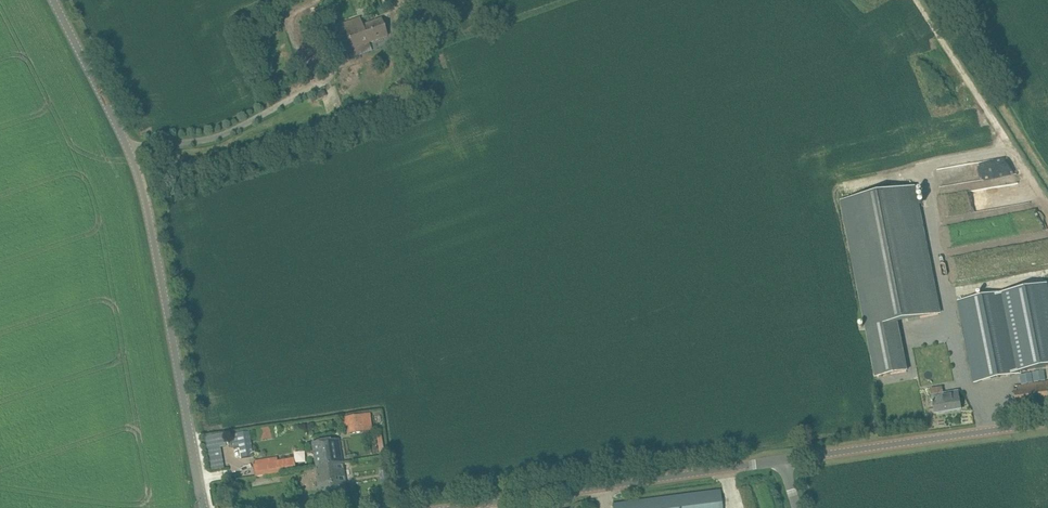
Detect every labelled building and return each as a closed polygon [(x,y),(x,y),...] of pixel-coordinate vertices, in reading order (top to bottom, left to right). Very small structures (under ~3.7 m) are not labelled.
[(360,19),(337,27),(345,51),(370,43),(387,38),(381,19),(362,26),(360,19)] [(312,103),(327,96),(324,90),(309,98),(312,103)] [(914,187),(842,201),(877,377),(906,371),(897,323),(939,314),(914,187)] [(1021,372),(1047,366),(1047,303),(1045,286),(1005,294),(1021,372)] [(958,302),(974,382),(1021,373),(1021,372),(1005,294),(1005,293),(958,302)] [(1014,386),(1017,408),(1041,405),(1042,410),(1047,409),(1047,381),(1014,386)] [(932,396),(933,403),(935,414),(961,409),(958,392),(932,396)] [(371,414),(347,417),(348,424),(352,423),(353,430),(361,429),(361,432),(373,431),(371,414)] [(257,441),(274,438),(272,427),(256,430),(257,441)] [(234,449),(240,448),(241,458),(254,456),(250,432),(232,435),(234,449)] [(208,449),(211,470),(223,468),(220,447),(226,446),(224,435),(218,436),(206,437),(208,450),(208,449)] [(312,443),(315,466),(342,462),(339,439),(312,443)] [(278,473),(277,469),(295,466),(294,459),(253,465),(255,477),(278,473)] [(315,466),(319,489),(321,499),(346,495),(345,485),(344,483),(345,483),(342,462),(315,466)] [(613,507),(723,507),(720,490),(613,504),(613,507)]
